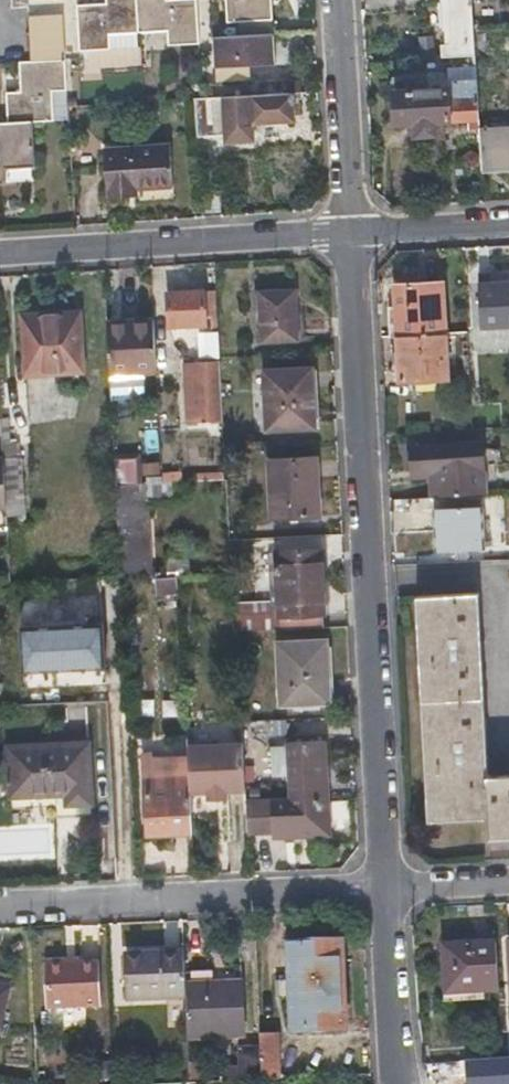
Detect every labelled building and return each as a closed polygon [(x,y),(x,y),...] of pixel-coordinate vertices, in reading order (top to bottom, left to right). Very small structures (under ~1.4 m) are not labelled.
[(75,5),(77,50),(109,48),(108,33),(169,29),(170,45),(199,43),(195,0),(106,0),(106,3),(75,5)] [(226,22),(236,22),(237,36),(213,37),(215,81),(250,79),(250,65),(276,63),(273,0),(225,0),(226,22)] [(439,58),(476,55),(475,33),(473,0),(436,0),(439,58)] [(0,136),(0,183),(6,183),(6,167),(34,166),(32,122),(53,121),(51,90),(65,89),(61,14),(28,16),(31,61),(20,62),(21,92),(7,92),(8,123),(3,124),(3,136),(0,136)] [(470,130),(480,130),(477,68),(447,69),(447,89),(396,92),(398,123),(414,123),(415,136),(435,135),(435,121),(469,120),(470,130)] [(295,93),(198,99),(199,143),(254,140),(254,122),(295,120),(295,93)] [(508,167),(508,130),(485,132),(486,168),(508,167)] [(170,145),(103,150),(106,189),(109,189),(110,196),(126,195),(126,188),(173,186),(170,145)] [(396,283),(398,335),(445,333),(443,281),(396,283)] [(479,283),(480,327),(508,326),(508,282),(479,283)] [(297,293),(261,295),(263,339),(298,338),(297,293)] [(204,294),(170,295),(172,326),(206,325),(204,294)] [(26,317),(22,322),(24,375),(79,372),(77,320),(40,322),(39,319),(35,315),(31,315),(26,317)] [(137,330),(108,332),(111,375),(157,373),(155,318),(136,319),(136,321),(137,330)] [(136,321),(108,323),(108,332),(137,330),(136,321)] [(199,356),(219,356),(220,332),(199,331),(199,356)] [(445,333),(398,335),(400,378),(448,377),(445,333)] [(222,419),(219,362),(187,363),(188,420),(222,419)] [(312,370),(266,372),(268,428),(314,426),(312,370)] [(126,378),(111,379),(112,403),(127,403),(126,378)] [(14,438),(3,439),(5,457),(7,505),(8,516),(25,515),(22,457),(19,457),(18,445),(15,445),(14,438)] [(437,495),(485,493),(483,443),(411,446),(413,472),(436,471),(437,495)] [(119,563),(146,563),(145,459),(118,459),(119,563)] [(318,459),(269,462),(272,517),(321,514),(318,459)] [(160,474),(160,462),(143,463),(145,492),(177,490),(176,473),(160,474)] [(429,478),(430,495),(437,495),(436,471),(413,472),(413,478),(429,478)] [(483,547),(481,505),(440,506),(442,548),(483,547)] [(279,611),(235,613),(237,632),(322,628),(321,616),(324,616),(321,550),(277,551),(279,611)] [(487,773),(478,593),(417,595),(428,821),(489,817),(490,837),(508,836),(508,772),(487,773)] [(88,613),(21,616),(24,660),(105,656),(103,612),(88,613)] [(327,643),(280,645),(282,704),(329,702),(327,643)] [(245,799),(247,834),(270,833),(270,838),(332,835),(330,796),(327,740),(278,742),(281,798),(245,799)] [(88,743),(9,746),(11,795),(66,793),(66,805),(91,803),(88,743)] [(190,767),(190,778),(191,791),(209,791),(227,790),(245,789),(242,743),(189,745),(190,767)] [(149,833),(193,832),(191,791),(190,778),(190,767),(171,768),(171,770),(164,770),(164,763),(146,763),(149,833)] [(227,790),(209,791),(209,798),(228,798),(227,790)] [(499,989),(496,941),(445,945),(447,992),(499,989)] [(291,980),(280,980),(280,995),(291,995),(292,1031),(347,1030),(343,942),(289,944),(291,980)] [(187,986),(185,954),(129,955),(131,999),(187,997),(187,986)] [(104,964),(50,966),(53,1010),(106,1008),(104,964)] [(187,986),(187,997),(189,1037),(241,1035),(240,984),(187,986)] [(10,989),(0,986),(0,1026),(10,989)] [(259,1034),(260,1079),(278,1078),(276,1033),(259,1034)]
